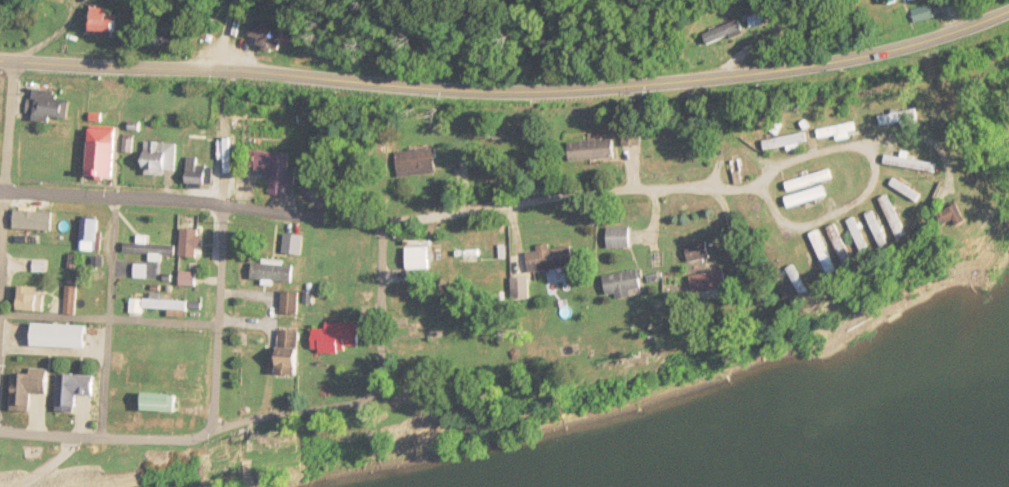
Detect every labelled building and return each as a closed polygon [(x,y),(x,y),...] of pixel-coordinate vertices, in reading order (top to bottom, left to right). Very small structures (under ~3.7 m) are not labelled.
[(126,36),(126,21),(105,21),(105,7),(95,7),(95,36),(126,36)] [(930,19),(929,9),(910,12),(911,21),(930,19)] [(262,39),(261,49),(285,51),(288,22),(255,19),(253,38),(262,39)] [(717,47),(748,32),(743,20),(711,36),(717,47)] [(73,120),(73,100),(61,100),(61,92),(38,92),(38,101),(31,101),(31,120),(73,120)] [(915,120),(914,110),(876,114),(877,124),(915,120)] [(119,180),(119,130),(93,130),(93,180),(119,180)] [(641,146),(641,131),(626,132),(627,147),(641,146)] [(806,143),(803,131),(760,141),(763,153),(806,143)] [(572,144),(574,162),(618,158),(617,140),(572,144)] [(177,175),(177,143),(145,143),(145,175),(177,175)] [(438,148),(396,154),(400,178),(441,172),(438,148)] [(256,153),(255,171),(274,172),(273,195),(289,196),(290,185),(297,185),(298,171),(290,171),(291,154),(256,153)] [(881,166),(931,171),(932,161),(882,156),(881,166)] [(201,167),(200,158),(187,159),(190,186),(210,184),(208,166),(201,167)] [(784,193),(830,179),(827,169),(781,184),(784,193)] [(313,175),(313,200),(331,200),(331,175),(313,175)] [(894,184),(920,202),(925,195),(898,177),(894,184)] [(825,197),(822,186),(781,199),(784,209),(825,197)] [(881,201),(905,240),(915,234),(891,195),(881,201)] [(953,232),(973,223),(965,205),(946,213),(953,232)] [(869,215),(887,247),(895,242),(877,210),(869,215)] [(852,220),(869,261),(879,257),(862,216),(852,220)] [(83,250),(101,250),(101,219),(83,219),(83,250)] [(864,263),(838,224),(829,230),(855,269),(864,263)] [(634,249),(634,227),(610,227),(610,249),(634,249)] [(201,250),(206,250),(206,230),(184,230),(184,258),(201,258),(201,250)] [(304,253),(304,237),(287,237),(287,253),(304,253)] [(715,258),(710,241),(690,247),(694,264),(715,258)] [(125,261),(165,262),(165,254),(178,255),(178,244),(125,243),(125,261)] [(532,275),(578,271),(576,248),(552,250),(552,246),(540,247),(541,253),(530,254),(532,275)] [(826,282),(812,247),(800,252),(814,287),(826,282)] [(432,248),(404,248),(404,270),(432,270),(432,248)] [(448,248),(448,260),(481,260),(481,248),(448,248)] [(296,263),(253,263),(253,281),(296,281),(296,263)] [(182,286),(199,286),(199,272),(182,272),(182,286)] [(609,275),(611,297),(647,294),(645,272),(609,275)] [(696,275),(698,293),(732,290),(731,272),(696,275)] [(78,281),(67,281),(67,314),(78,314),(78,281)] [(44,311),(44,286),(23,286),(23,311),(44,311)] [(301,292),(284,292),(284,315),(301,315),(301,292)] [(146,311),(192,313),(192,301),(167,300),(167,294),(155,294),(155,299),(130,298),(130,315),(146,315),(146,311)] [(350,346),(363,347),(364,324),(327,323),(327,329),(315,329),(315,353),(350,353),(350,346)] [(91,325),(37,325),(37,347),(91,347),(91,325)] [(304,374),(304,330),(281,330),(281,374),(304,374)] [(167,380),(191,380),(191,362),(167,362),(167,380)] [(54,395),(54,370),(33,369),(33,374),(16,373),(14,411),(35,412),(36,394),(54,395)] [(62,412),(83,412),(83,397),(102,397),(102,375),(63,375),(62,412)] [(115,391),(115,419),(147,419),(147,411),(184,412),(185,394),(144,393),(144,391),(115,391)]
